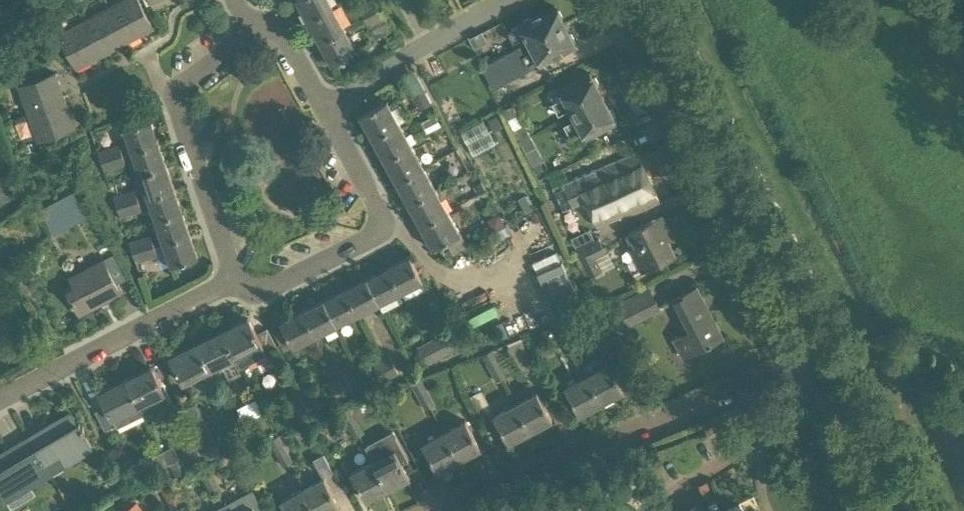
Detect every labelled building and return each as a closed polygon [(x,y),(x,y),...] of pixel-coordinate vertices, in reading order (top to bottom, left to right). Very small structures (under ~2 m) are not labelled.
[(128,41),(153,27),(139,0),(120,0),(109,6),(128,41)] [(332,6),(329,0),(296,0),(307,20),(332,6)] [(378,9),(383,6),(380,0),(369,0),(357,7),(363,17),(378,9)] [(528,40),(563,21),(554,5),(507,31),(513,42),(526,35),(528,40)] [(84,19),(102,54),(128,41),(109,6),(84,19)] [(319,41),(344,28),(332,6),(307,20),(319,41)] [(383,6),(378,9),(363,17),(375,38),(395,27),(383,6)] [(102,54),(84,19),(58,33),(77,68),(102,54)] [(563,21),(528,40),(533,49),(522,55),(527,64),(538,59),(541,64),(576,45),(563,21)] [(344,28),(319,41),(331,63),(356,49),(344,28)] [(487,42),(481,31),(469,38),(475,48),(487,42)] [(432,103),(420,81),(414,70),(401,76),(419,110),(432,103)] [(28,113),(65,100),(56,72),(18,85),(28,113)] [(572,113),(603,96),(590,73),(559,89),(563,96),(552,102),(558,114),(570,108),(572,113)] [(603,96),(572,113),(575,118),(563,124),(570,136),(581,130),(585,136),(615,120),(603,96)] [(372,136),(399,122),(386,99),(359,114),(372,136)] [(65,100),(28,113),(37,140),(75,127),(65,100)] [(131,151),(158,141),(150,118),(123,127),(131,151)] [(488,142),(481,121),(461,127),(468,149),(488,142)] [(384,159),(411,144),(399,122),(372,136),(384,159)] [(518,142),(528,136),(523,125),(512,131),(518,142)] [(528,136),(518,142),(523,152),(534,147),(528,136)] [(139,173),(166,164),(158,141),(131,151),(139,173)] [(101,161),(122,154),(119,143),(97,150),(101,161)] [(396,181),(423,166),(411,144),(384,159),(396,181)] [(659,201),(636,150),(553,187),(563,210),(585,200),(597,226),(619,216),(620,218),(659,201)] [(122,154),(101,161),(104,171),(126,164),(122,154)] [(147,196),(174,187),(166,164),(139,173),(147,196)] [(408,203),(435,188),(423,166),(396,181),(408,203)] [(155,219),(182,210),(174,187),(147,196),(155,219)] [(117,207),(138,199),(135,188),(113,196),(117,207)] [(420,225),(447,211),(435,188),(408,203),(420,225)] [(39,209),(53,234),(88,214),(74,189),(39,209)] [(138,199),(117,207),(120,218),(142,210),(138,199)] [(163,242),(190,233),(182,210),(155,219),(163,242)] [(447,211),(420,225),(433,248),(460,233),(447,211)] [(675,253),(668,239),(671,238),(668,231),(669,230),(662,215),(628,232),(635,245),(630,247),(642,270),(675,253)] [(599,238),(596,239),(590,228),(570,237),(576,249),(574,250),(589,277),(614,265),(599,238)] [(190,233),(163,242),(171,265),(198,256),(190,233)] [(132,252),(154,245),(150,234),(129,241),(132,252)] [(154,245),(132,252),(136,263),(157,256),(154,245)] [(537,272),(560,261),(555,251),(532,262),(537,272)] [(388,267),(400,292),(422,281),(410,256),(388,267)] [(79,313),(121,291),(104,259),(69,278),(74,287),(66,291),(79,313)] [(582,303),(562,261),(537,273),(557,315),(582,303)] [(366,277),(379,303),(400,292),(388,267),(366,277)] [(345,288),(357,314),(379,303),(366,277),(345,288)] [(696,350),(723,336),(715,321),(712,323),(693,287),(669,300),(696,350)] [(323,299),(336,325),(357,314),(345,288),(323,299)] [(604,313),(615,333),(661,310),(651,289),(604,313)] [(301,310),(314,335),(336,325),(323,299),(301,310)] [(314,335),(301,310),(280,321),(292,346),(314,335)] [(240,368),(267,354),(265,350),(276,345),(267,328),(256,333),(248,316),(221,330),(234,357),(240,368)] [(560,339),(569,334),(562,321),(553,326),(560,339)] [(196,343),(210,369),(234,357),(221,330),(196,343)] [(425,341),(434,360),(458,348),(448,330),(425,341)] [(486,341),(482,332),(473,336),(477,345),(486,341)] [(569,334),(560,339),(568,352),(576,347),(569,334)] [(434,360),(425,341),(416,346),(426,364),(434,360)] [(210,369),(196,343),(169,356),(183,383),(196,376),(204,390),(217,383),(210,369)] [(490,367),(498,363),(491,350),(483,354),(490,367)] [(380,359),(389,378),(398,373),(389,355),(380,359)] [(389,378),(380,359),(372,364),(381,382),(389,378)] [(498,363),(490,367),(497,380),(505,376),(498,363)] [(623,390),(615,375),(614,375),(608,363),(586,375),(601,402),(623,390)] [(126,378),(140,405),(165,392),(151,365),(126,378)] [(335,377),(344,395),(353,391),(344,373),(335,377)] [(564,386),(571,399),(580,414),(601,402),(586,375),(564,386)] [(344,395),(335,377),(327,381),(336,400),(344,395)] [(140,405),(126,378),(99,392),(105,405),(94,411),(105,431),(116,425),(117,427),(144,413),(140,405)] [(419,396),(427,391),(420,378),(412,383),(419,396)] [(530,431),(515,403),(496,413),(487,397),(482,389),(470,395),(473,401),(484,420),(493,415),(500,427),(508,443),(530,431)] [(435,404),(430,396),(427,391),(419,396),(426,409),(435,404)] [(515,403),(530,431),(552,419),(536,391),(515,403)] [(281,419),(283,424),(309,412),(300,395),(275,407),(281,419)] [(220,444),(198,402),(186,408),(208,450),(220,444)] [(263,411),(270,425),(281,419),(275,407),(274,405),(263,411)] [(347,424),(356,420),(349,407),(340,411),(347,424)] [(28,436),(49,471),(93,444),(79,422),(77,423),(70,410),(28,436)] [(270,425),(263,411),(252,417),(259,430),(270,425)] [(356,420),(347,424),(354,437),(363,433),(356,420)] [(444,432),(459,459),(481,447),(472,432),(465,420),(444,432)] [(410,476),(402,463),(408,459),(393,430),(364,445),(373,460),(388,488),(410,476)] [(459,459),(444,432),(422,443),(429,456),(437,471),(459,459)] [(275,453),(285,448),(278,435),(268,440),(275,453)] [(28,436),(0,453),(0,489),(5,498),(49,471),(28,436)] [(163,450),(170,463),(180,459),(173,445),(163,450)] [(285,448),(275,453),(283,466),(293,460),(285,448)] [(170,463),(163,450),(151,456),(158,470),(170,463)] [(366,500),(388,488),(373,460),(351,472),(357,484),(366,500)] [(206,481),(214,477),(207,464),(199,468),(206,481)] [(185,507),(166,468),(149,476),(157,493),(164,490),(175,510),(177,510),(185,507)] [(214,477),(206,481),(213,494),(222,490),(214,477)] [(314,510),(327,510),(339,504),(330,489),(324,477),(302,488),(314,510)] [(706,499),(714,494),(707,482),(699,486),(706,499)] [(253,488),(224,504),(228,510),(265,510),(253,488)] [(302,488),(280,500),(286,510),(314,510),(302,488)] [(135,502),(123,510),(142,510),(135,502)]
